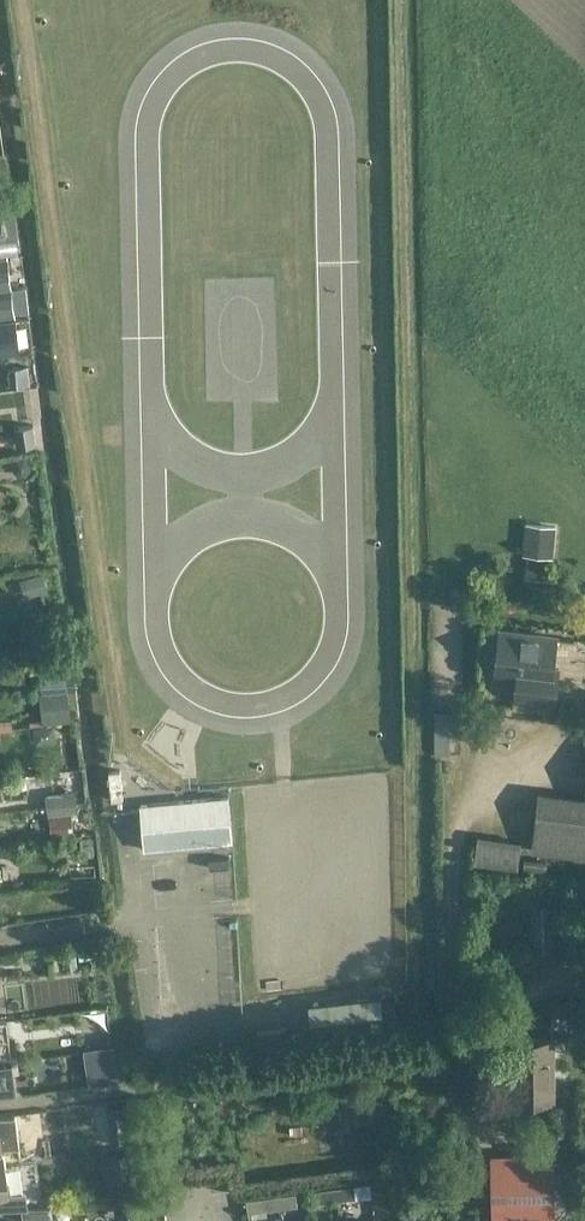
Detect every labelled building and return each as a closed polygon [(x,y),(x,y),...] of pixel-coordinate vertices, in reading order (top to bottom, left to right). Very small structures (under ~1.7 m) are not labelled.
[(11,286),(0,287),(0,315),(14,313),(15,313),(11,286)] [(16,323),(0,326),(0,350),(19,347),(16,323)] [(24,382),(25,369),(16,369),(16,382),(24,382)] [(554,576),(556,519),(525,518),(523,574),(554,576)] [(30,593),(46,588),(41,571),(25,577),(30,593)] [(553,665),(556,633),(500,626),(494,673),(517,676),(515,700),(556,704),(559,666),(553,665)] [(43,690),(63,688),(61,675),(42,677),(43,690)] [(42,714),(62,711),(59,692),(40,695),(42,714)] [(436,707),(435,748),(451,748),(452,707),(436,707)] [(582,796),(535,790),(529,849),(584,856),(584,767),(582,796)] [(74,788),(49,792),(53,816),(78,812),(74,788)] [(229,795),(140,803),(144,848),(233,839),(229,795)] [(476,853),(519,860),(523,836),(481,829),(476,853)] [(228,856),(205,858),(206,865),(229,862),(228,856)] [(532,899),(532,933),(584,933),(584,899),(532,899)] [(385,1021),(382,993),(310,1001),(313,1030),(385,1021)] [(552,1011),(575,1010),(574,995),(552,996),(552,1011)] [(515,1099),(554,1098),(553,1038),(515,1038),(515,1099)] [(115,1040),(83,1046),(89,1082),(121,1077),(115,1040)] [(22,1159),(15,1112),(0,1114),(0,1162),(22,1159)] [(302,1133),(301,1124),(289,1125),(290,1134),(302,1133)] [(0,1162),(0,1203),(1,1207),(28,1203),(22,1159),(0,1162)] [(552,1217),(551,1165),(494,1166),(495,1218),(503,1218),(503,1220),(524,1220),(524,1218),(552,1217)] [(356,1196),(354,1183),(334,1186),(336,1199),(356,1196)] [(336,1199),(334,1186),(315,1188),(317,1201),(336,1199)] [(276,1194),(278,1207),(297,1204),(295,1191),(276,1194)] [(246,1198),(248,1209),(248,1211),(278,1207),(276,1194),(246,1198)]
